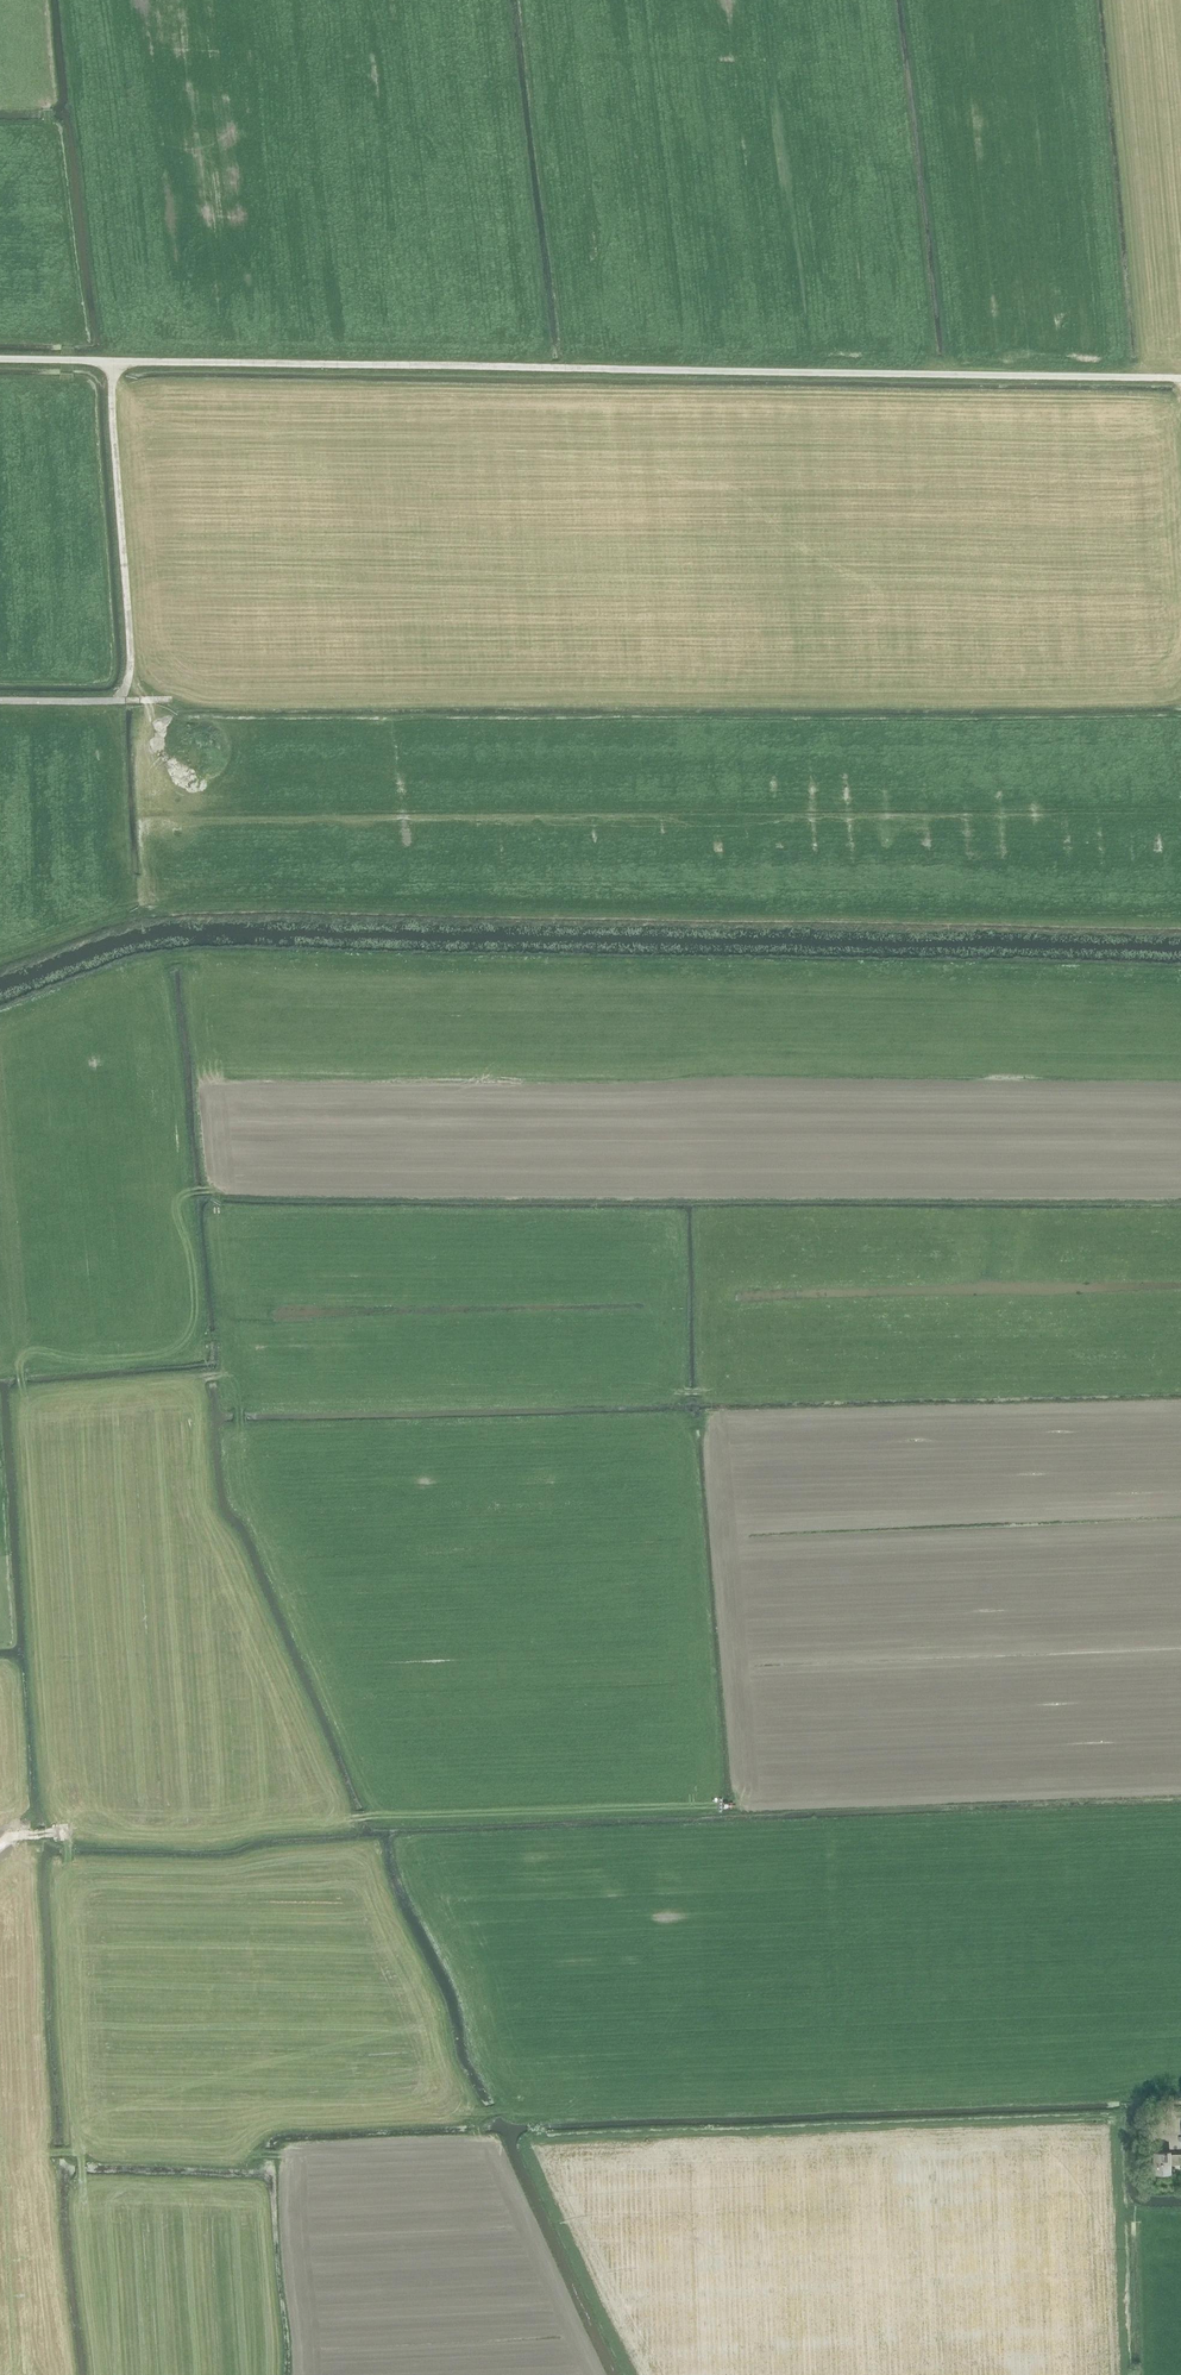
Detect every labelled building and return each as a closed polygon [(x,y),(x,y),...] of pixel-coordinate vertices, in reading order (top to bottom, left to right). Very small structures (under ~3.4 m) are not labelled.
[(1170,2155),(1170,2152),(1154,2152),(1155,2173),(1171,2173),(1170,2164),(1180,2164),(1180,2154),(1170,2155)]
